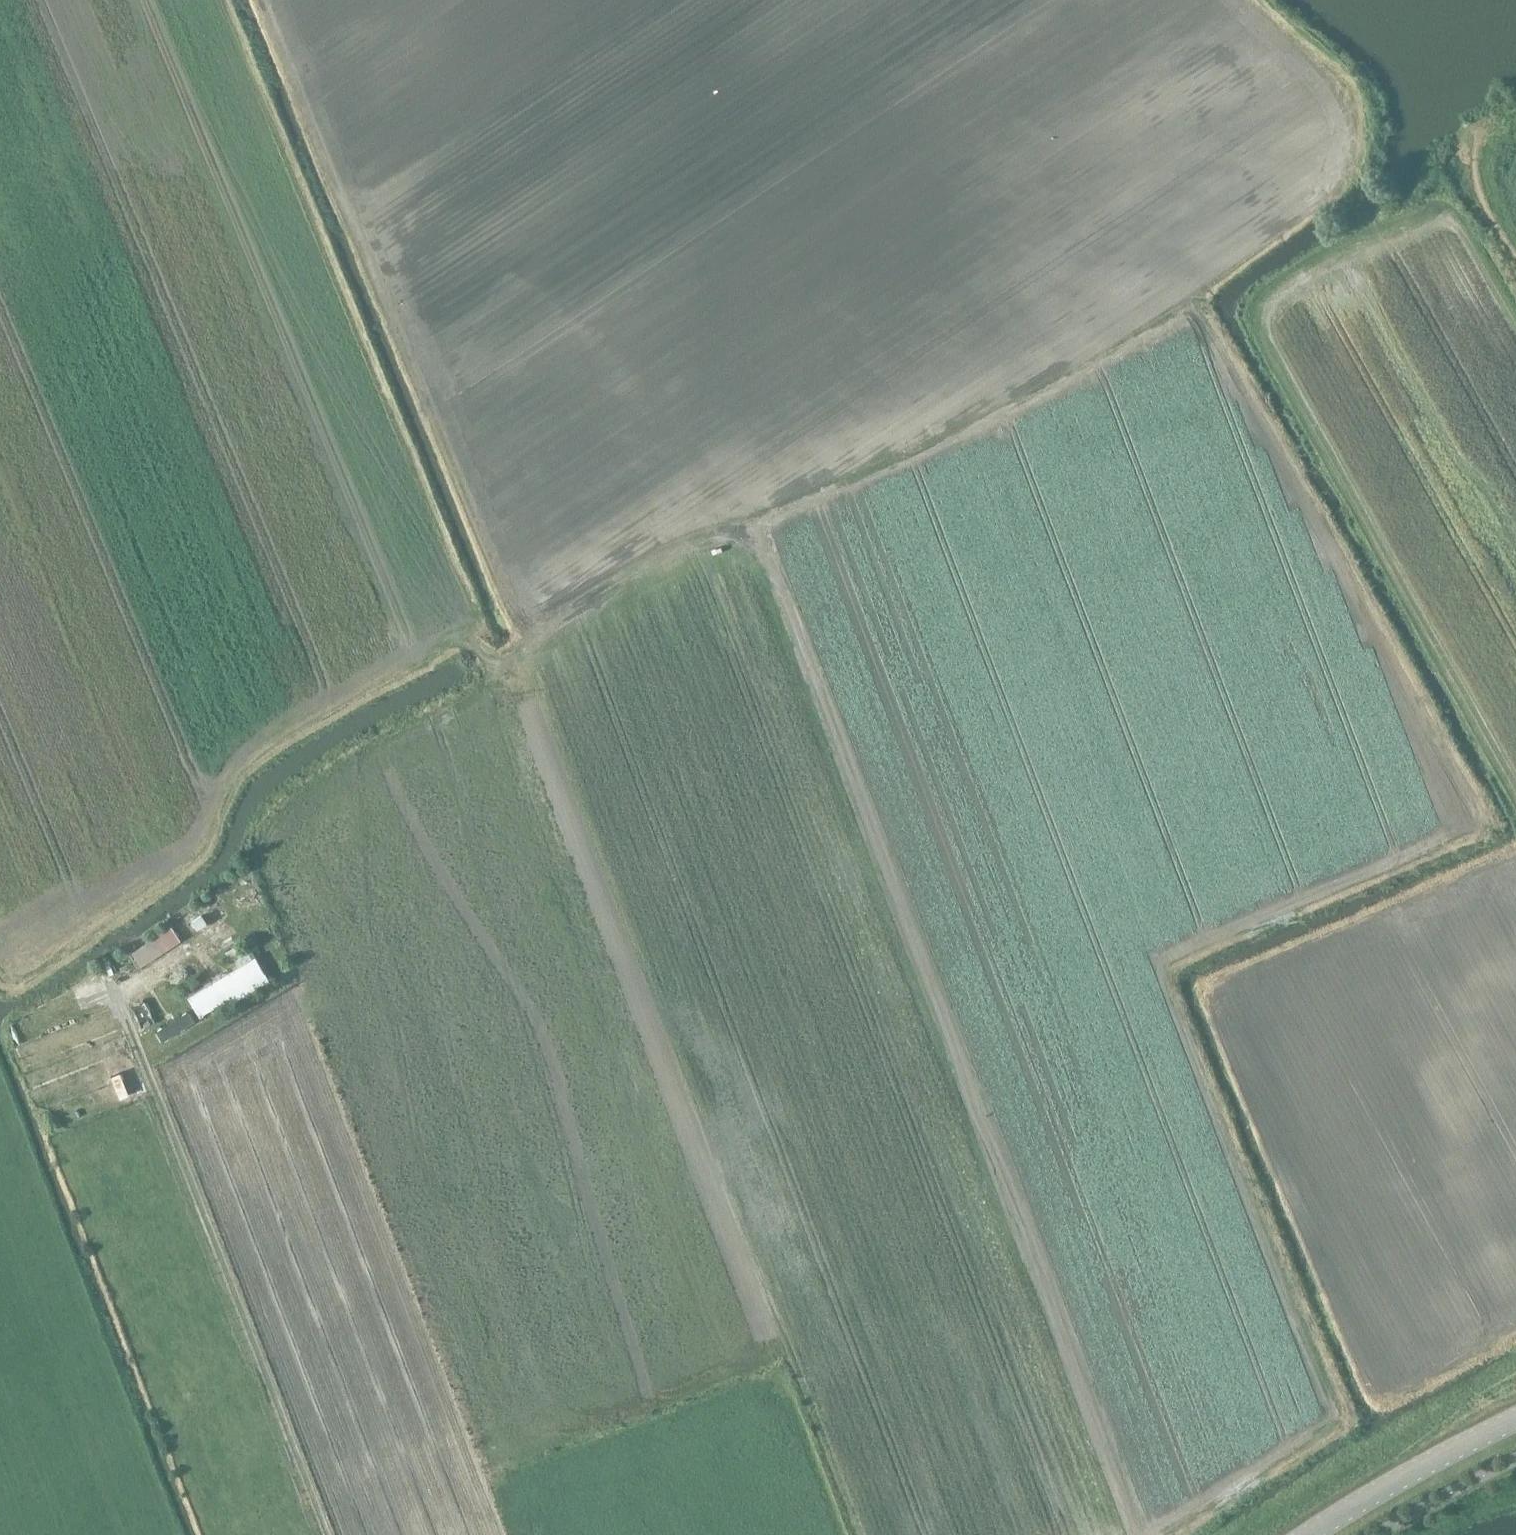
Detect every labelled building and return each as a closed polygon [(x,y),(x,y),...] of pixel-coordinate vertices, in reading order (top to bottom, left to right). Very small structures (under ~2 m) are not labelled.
[(135,943),(144,957),(192,925),(183,912),(135,943)] [(257,947),(189,985),(202,1008),(270,970),(257,947)]
